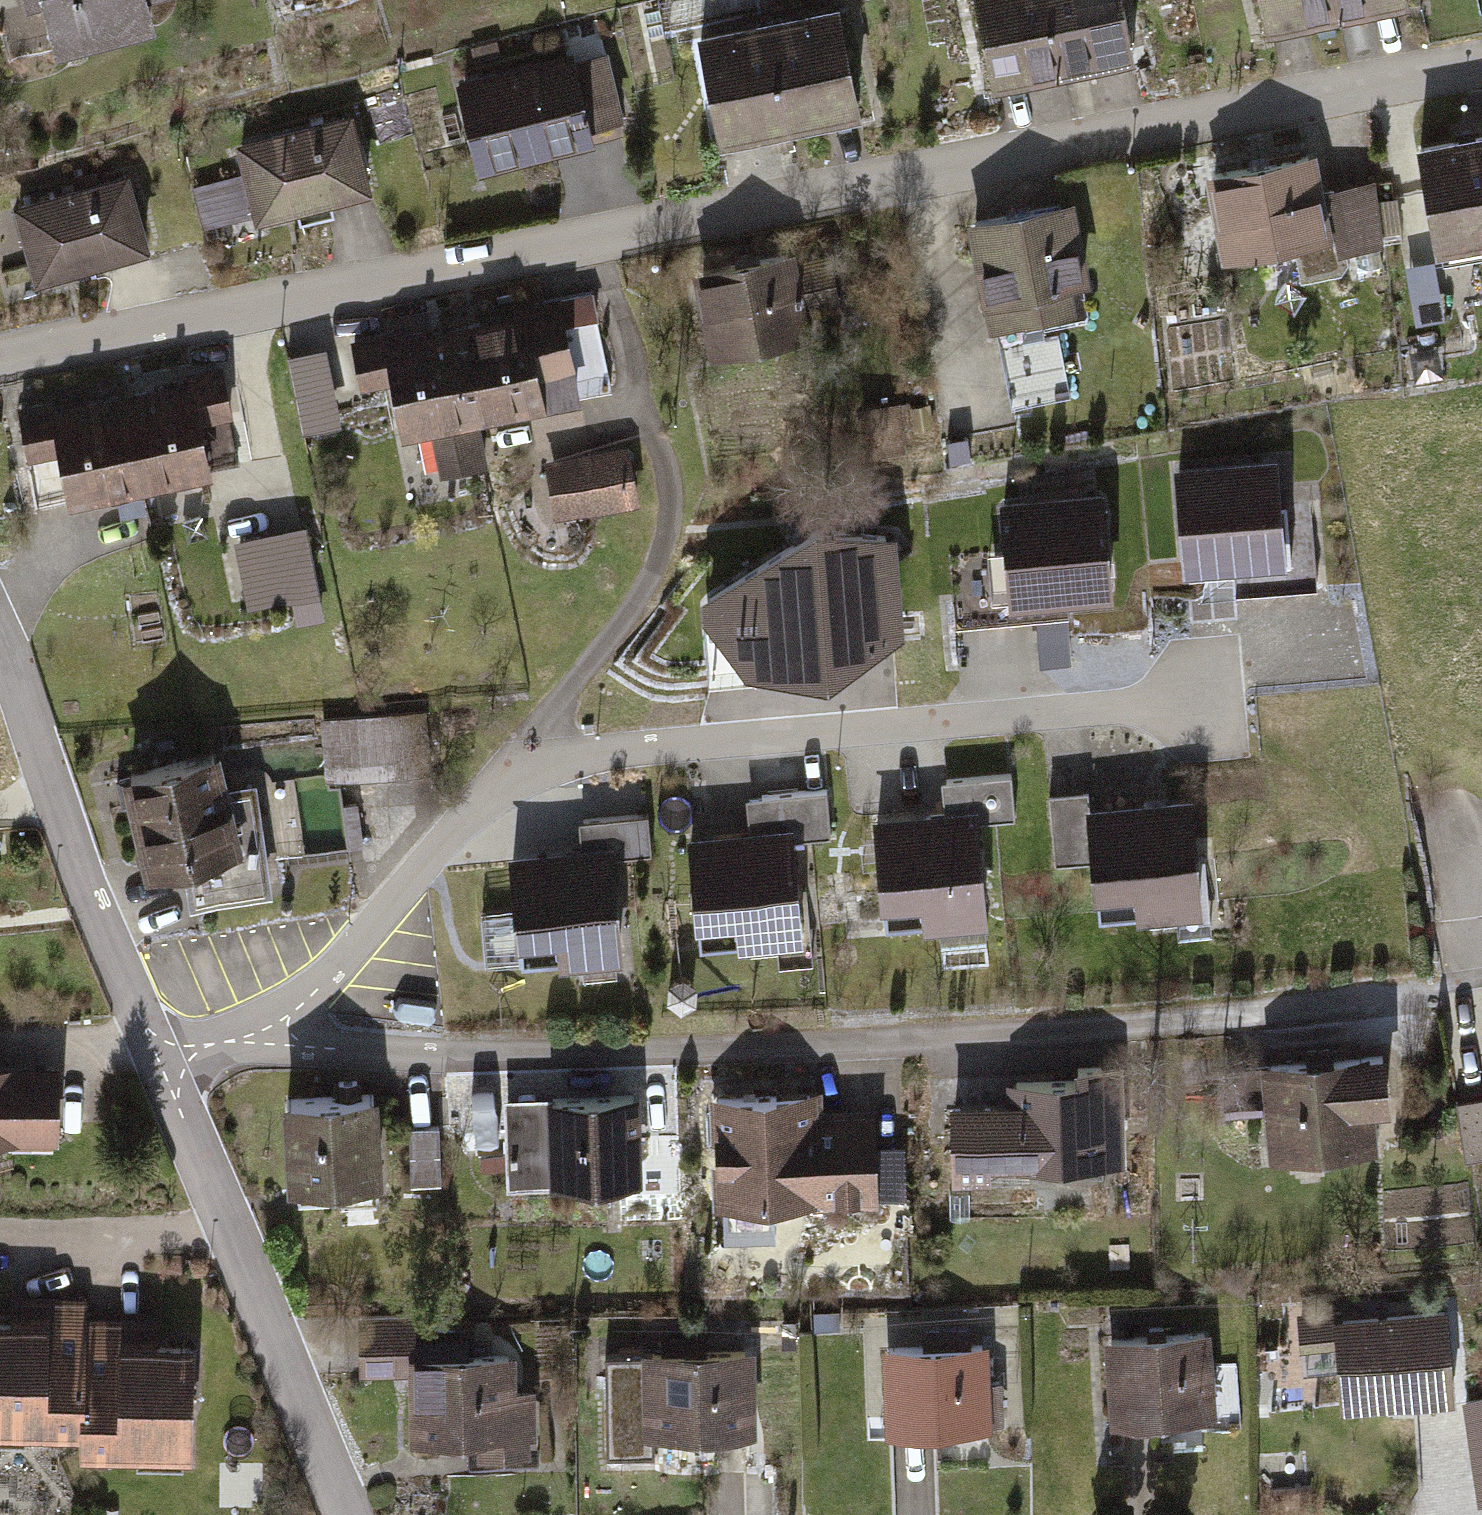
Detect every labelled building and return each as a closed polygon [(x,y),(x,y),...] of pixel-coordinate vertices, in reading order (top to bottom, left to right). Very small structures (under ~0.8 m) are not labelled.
[(27,6),(45,1),(58,50),(157,22),(151,0),(25,0),(27,6)] [(994,84),(1070,67),(1056,0),(977,0),(994,84)] [(1070,67),(1138,53),(1126,0),(1056,0),(1070,67)] [(1266,28),(1341,11),(1339,0),(1260,0),(1266,28)] [(1341,11),(1396,0),(1339,0),(1341,11)] [(839,1),(771,15),(795,126),(862,111),(839,1)] [(771,15),(696,30),(719,142),(795,126),(771,15)] [(496,38),(470,44),(474,59),(500,52),(496,38)] [(571,49),(451,77),(473,169),(628,133),(609,51),(574,59),(571,49)] [(348,110),(232,140),(240,172),(251,213),(252,217),(368,187),(348,110)] [(1414,140),(1435,247),(1481,238),(1481,128),(1414,140)] [(1316,148),(1204,171),(1221,256),(1333,233),(1324,188),(1316,148)] [(129,169),(14,203),(36,277),(151,243),(129,169)] [(251,213),(240,172),(191,185),(202,226),(251,213)] [(1372,178),(1324,188),(1333,233),(1337,252),(1385,242),(1372,178)] [(1074,198),(965,219),(987,330),(1075,313),(1069,285),(1090,281),(1074,198)] [(793,248),(691,267),(707,350),(800,333),(796,312),(842,304),(832,251),(795,258),(793,248)] [(512,313),(459,322),(479,420),(615,394),(594,288),(510,304),(512,313)] [(479,420),(459,322),(387,337),(386,331),(349,339),(359,389),(389,383),(399,434),(432,427),(442,474),(488,465),(479,420)] [(325,348),(285,356),(300,427),(339,419),(325,348)] [(185,380),(122,392),(140,487),(242,467),(223,365),(184,372),(185,380)] [(55,399),(16,406),(35,507),(140,487),(122,392),(56,404),(55,399)] [(968,434),(943,437),(946,455),(971,451),(968,434)] [(627,444),(542,458),(552,514),(637,500),(627,444)] [(1278,455),(1175,464),(1184,571),(1287,561),(1278,455)] [(1102,488),(999,498),(1009,606),(1112,597),(1102,488)] [(818,524),(699,593),(705,672),(744,667),(828,675),(904,627),(894,530),(818,524)] [(307,525),(234,540),(248,606),(321,591),(307,525)] [(1067,618),(1035,621),(1039,664),(1071,661),(1067,618)] [(404,706),(329,712),(334,775),(409,769),(404,706)] [(250,760),(122,782),(138,879),(266,858),(250,760)] [(292,849),(353,838),(341,775),(263,790),(268,820),(286,816),(292,849)] [(940,782),(943,810),(977,807),(1011,804),(1008,776),(940,782)] [(743,798),(747,831),(789,827),(828,823),(824,789),(743,798)] [(1089,859),(1085,806),(1083,791),(1048,794),(1054,862),(1089,859)] [(1192,797),(1085,806),(1089,859),(1092,894),(1134,890),(1136,914),(1202,908),(1192,797)] [(943,810),(871,816),(879,903),(919,899),(922,925),(988,919),(977,807),(943,810)] [(576,821),(579,850),(613,847),(650,843),(648,815),(576,821)] [(747,831),(686,836),(693,922),(735,919),(736,942),(799,937),(789,827),(747,831)] [(579,850),(503,856),(511,943),(547,940),(550,967),(622,961),(613,847),(579,850)] [(1385,1053),(1259,1064),(1263,1109),(1267,1157),(1378,1147),(1374,1107),(1390,1106),(1385,1053)] [(0,1064),(0,1138),(59,1139),(60,1065),(0,1064)] [(1263,1109),(1259,1064),(1220,1068),(1224,1112),(1263,1109)] [(1007,1101),(949,1103),(951,1180),(990,1178),(989,1165),(1015,1164),(1015,1167),(1124,1163),(1121,1066),(1075,1068),(1075,1081),(1006,1083),(1007,1101)] [(820,1093),(710,1095),(712,1205),(873,1201),(873,1197),(872,1145),(871,1109),(821,1110),(820,1093)] [(637,1095),(503,1100),(505,1185),(640,1181),(637,1095)] [(1457,1099),(1466,1157),(1481,1154),(1481,1095),(1457,1099)] [(373,1097),(279,1101),(283,1187),(377,1182),(373,1097)] [(437,1125),(407,1126),(409,1180),(439,1179),(437,1125)] [(904,1143),(872,1145),(873,1197),(906,1196),(904,1143)] [(89,1295),(12,1292),(11,1317),(0,1317),(0,1430),(83,1434),(88,1313),(89,1295)] [(1340,1308),(1296,1311),(1299,1348),(1336,1345),(1341,1408),(1453,1399),(1446,1312),(1341,1320),(1340,1308)] [(157,1315),(88,1313),(83,1434),(82,1449),(191,1452),(195,1342),(156,1340),(157,1315)] [(415,1317),(358,1317),(358,1375),(412,1375),(412,1354),(415,1317)] [(922,1328),(922,1345),(968,1344),(968,1327),(922,1328)] [(1207,1333),(1102,1339),(1107,1424),(1212,1417),(1207,1333)] [(922,1345),(880,1346),(883,1432),(1004,1428),(1002,1382),(989,1382),(988,1342),(968,1344),(922,1345)] [(752,1352),(603,1354),(604,1454),(651,1454),(651,1435),(753,1433),(752,1352)] [(515,1353),(412,1354),(412,1375),(413,1440),(501,1440),(501,1460),(534,1460),(534,1389),(515,1389),(515,1353)] [(1463,1401),(1479,1504),(1481,1503),(1481,1398),(1463,1401)]
